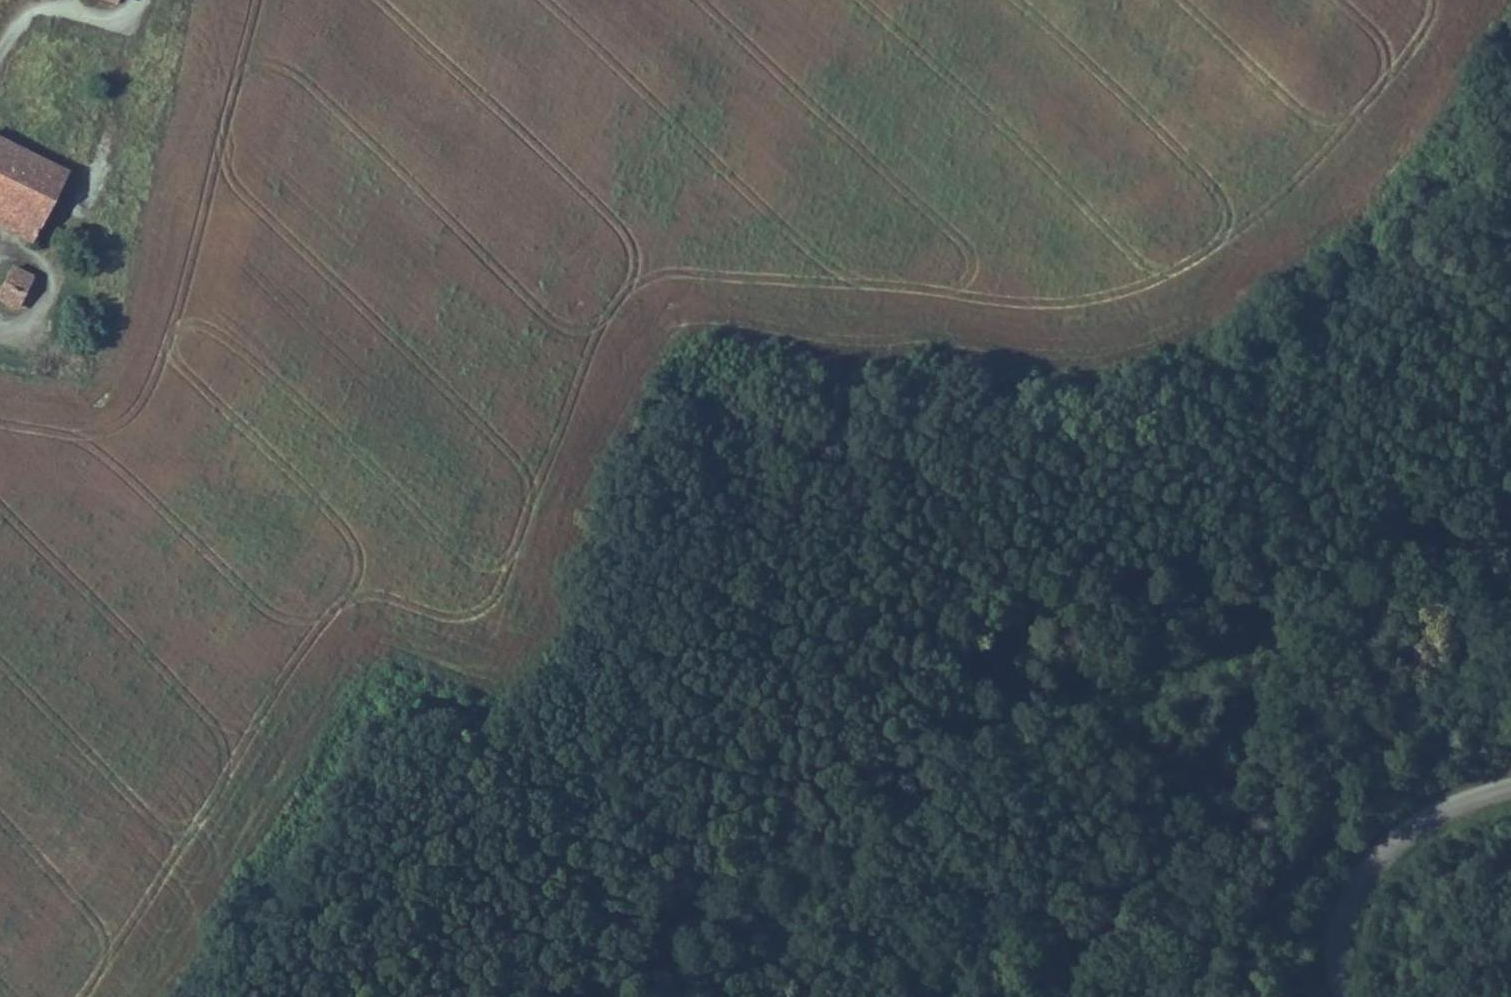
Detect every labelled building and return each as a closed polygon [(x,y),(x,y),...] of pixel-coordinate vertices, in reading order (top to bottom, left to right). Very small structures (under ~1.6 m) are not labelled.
[(0,138),(0,229),(33,245),(69,172),(0,138)] [(34,278),(11,266),(0,287),(0,301),(17,310),(34,278)]
